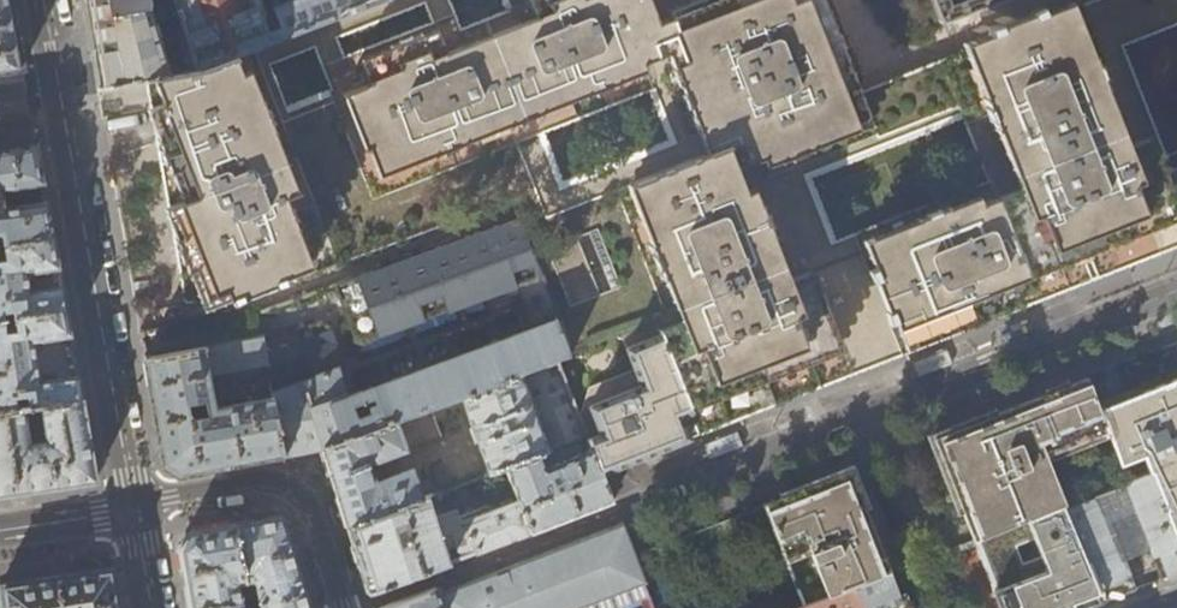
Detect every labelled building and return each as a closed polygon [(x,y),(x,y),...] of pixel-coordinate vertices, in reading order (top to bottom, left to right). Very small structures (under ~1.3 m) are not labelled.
[(9,0),(0,0),(0,72),(21,69),(14,27),(9,0)] [(88,44),(96,87),(145,79),(202,68),(189,27),(156,37),(147,3),(147,0),(81,0),(88,44)] [(228,294),(232,305),(234,304),(253,291),(287,286),(285,282),(511,199),(516,216),(515,217),(567,356),(621,337),(655,324),(698,434),(714,428),(802,393),(881,362),(968,328),(1053,295),(1138,261),(1176,246),(1176,212),(1176,209),(1176,208),(1176,204),(1165,173),(1176,169),(1176,151),(1163,156),(1120,42),(1176,22),(1176,0),(1096,0),(860,93),(850,70),(842,73),(836,59),(845,56),(832,24),(824,27),(819,14),(827,10),(823,0),(711,0),(701,4),(700,0),(506,0),(509,10),(459,29),(447,0),(378,0),(202,68),(145,79),(149,100),(151,114),(153,128),(183,301),(189,300),(228,294)] [(249,0),(180,0),(189,27),(202,68),(378,0),(293,0),(270,9),(275,17),(256,25),(249,0)] [(938,26),(1004,0),(928,0),(938,26)] [(51,239),(45,202),(3,208),(0,190),(42,184),(38,162),(34,139),(0,145),(0,247),(51,239)] [(1165,173),(1176,204),(1176,169),(1165,173)] [(556,360),(567,356),(515,217),(333,284),(371,387),(345,396),(312,291),(260,311),(193,322),(154,329),(156,343),(159,355),(260,337),(269,384),(271,397),(282,455),(296,453),(322,448),(425,409),(460,396),(556,360)] [(51,239),(0,247),(0,320),(64,311),(57,272),(57,271),(51,239)] [(64,311),(0,320),(0,411),(80,400),(72,356),(64,311)] [(698,434),(655,324),(621,337),(633,368),(582,388),(577,412),(586,436),(591,450),(600,472),(651,452),(698,434)] [(256,387),(269,384),(260,337),(159,355),(144,358),(144,359),(154,415),(163,464),(178,475),(227,466),(282,455),(271,397),(215,408),(209,376),(218,374),(220,382),(254,376),(256,387)] [(556,360),(460,396),(486,474),(505,467),(574,440),(586,436),(577,412),(556,360)] [(974,542),(1063,508),(1065,508),(1046,458),(1108,436),(1101,414),(1090,382),(1004,413),(935,439),(946,467),(964,514),(974,542)] [(1169,386),(1101,414),(1108,436),(1119,465),(1144,456),(1151,474),(1150,475),(1176,542),(1176,383),(1169,386)] [(94,481),(94,479),(87,441),(80,400),(0,411),(0,495),(39,489),(94,481)] [(425,409),(322,448),(335,490),(346,527),(419,499),(410,469),(373,483),(367,464),(435,438),(425,409)] [(600,472),(591,450),(580,454),(574,440),(505,467),(517,500),(489,512),(487,506),(458,516),(457,511),(433,518),(427,497),(419,499),(346,527),(357,560),(368,594),(447,564),(441,544),(457,539),(462,558),(611,500),(600,472)] [(807,487),(764,503),(805,606),(889,575),(882,557),(859,497),(850,471),(807,487)] [(1063,508),(1105,603),(1135,592),(1122,562),(1151,552),(1163,582),(1176,577),(1176,542),(1150,475),(1065,508),(1063,508)] [(1000,607),(1090,607),(1105,603),(1063,508),(974,542),(1000,607)] [(249,605),(256,603),(257,607),(309,607),(298,573),(281,517),(232,525),(249,605)] [(249,605),(232,525),(189,533),(179,549),(184,580),(189,607),(240,607),(249,605)] [(644,585),(621,525),(436,594),(441,607),(583,607),(644,585)] [(111,568),(57,577),(0,585),(0,586),(3,607),(118,607),(111,568)] [(892,606),(893,607),(902,607),(898,599),(894,588),(889,575),(805,606),(801,607),(886,607),(892,606)] [(648,596),(644,585),(583,607),(617,607),(648,596)] [(436,594),(433,587),(379,607),(441,607),(436,594)] [(898,599),(902,607),(911,607),(906,596),(898,599)]
